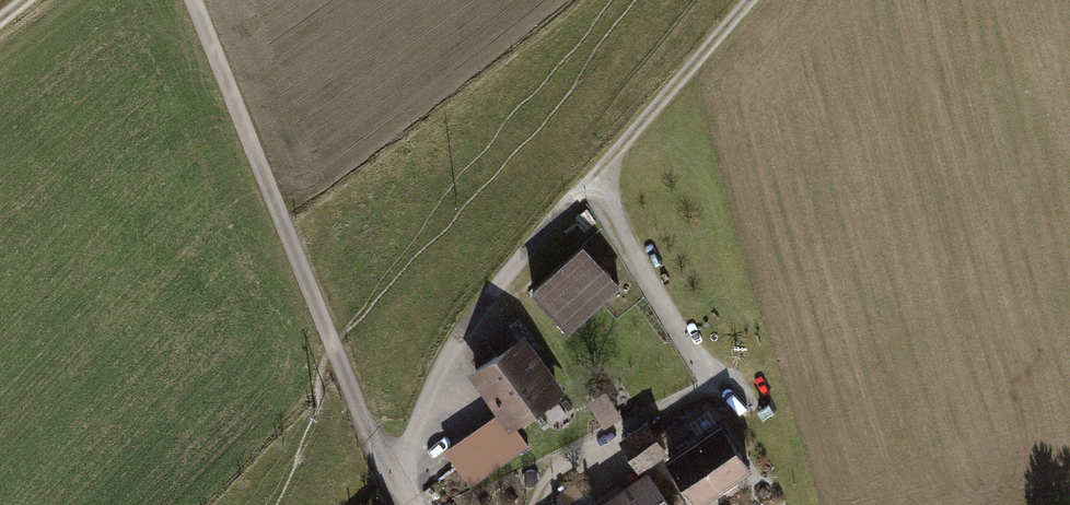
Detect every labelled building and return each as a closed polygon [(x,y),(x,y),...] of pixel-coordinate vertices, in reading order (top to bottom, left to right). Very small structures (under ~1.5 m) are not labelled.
[(583,245),(528,295),(565,336),(620,286),(583,245)] [(522,338),(478,369),(507,412),(449,451),(471,483),(528,444),(512,420),(557,389),(522,338)] [(651,420),(617,441),(634,469),(669,448),(651,420)] [(669,459),(699,504),(710,504),(758,474),(725,423),(669,459)] [(604,504),(670,504),(648,474),(604,504)]
